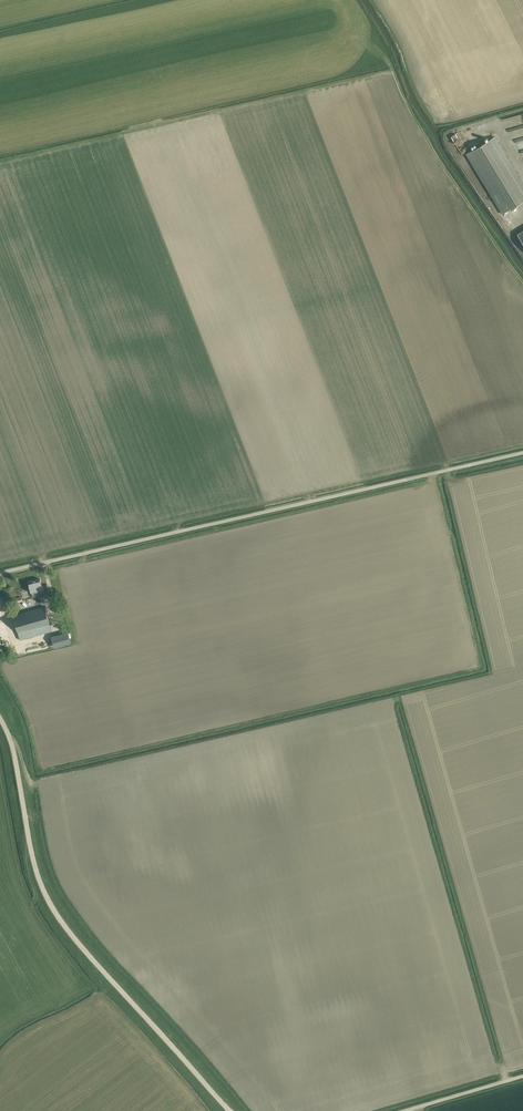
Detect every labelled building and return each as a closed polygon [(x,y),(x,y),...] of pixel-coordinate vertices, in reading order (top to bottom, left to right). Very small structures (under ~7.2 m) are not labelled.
[(466,154),(502,214),(522,201),(522,183),(495,137),(466,154)] [(461,144),(456,147),(462,156),(467,153),(461,144)] [(29,582),(30,587),(32,593),(32,592),(33,597),(40,595),(40,596),(45,595),(43,590),(45,590),(44,587),(43,587),(42,584),(40,578),(29,582)] [(45,606),(13,615),(20,640),(52,631),(45,606)] [(68,632),(51,636),(54,647),(71,643),(68,632)]
